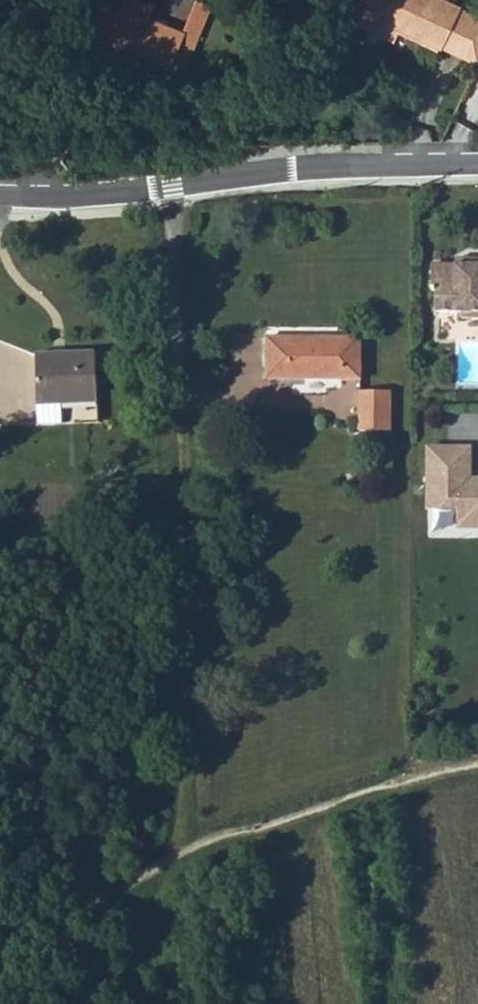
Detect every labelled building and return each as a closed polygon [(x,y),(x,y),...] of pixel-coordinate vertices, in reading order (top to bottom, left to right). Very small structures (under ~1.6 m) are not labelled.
[(170,67),(185,32),(149,18),(153,6),(138,0),(128,0),(124,9),(110,42),(170,67)] [(366,6),(358,23),(392,39),(398,26),(445,48),(445,47),(463,9),(463,8),(446,0),(369,0),(366,6)] [(110,42),(124,9),(109,2),(95,36),(110,42)] [(185,32),(200,38),(212,8),(198,2),(185,32)] [(463,9),(445,47),(477,62),(477,16),(463,9)] [(170,67),(183,72),(186,72),(200,38),(185,32),(170,67)] [(430,267),(430,293),(435,293),(435,313),(462,313),(477,313),(477,260),(465,260),(465,266),(455,266),(430,267)] [(268,379),(360,380),(360,339),(269,339),(268,379)] [(36,356),(38,425),(98,423),(96,355),(36,356)] [(390,392),(361,392),(360,431),(383,431),(390,431),(390,392)] [(425,447),(425,511),(454,511),(454,530),(477,530),(477,482),(468,482),(469,448),(425,447)]
